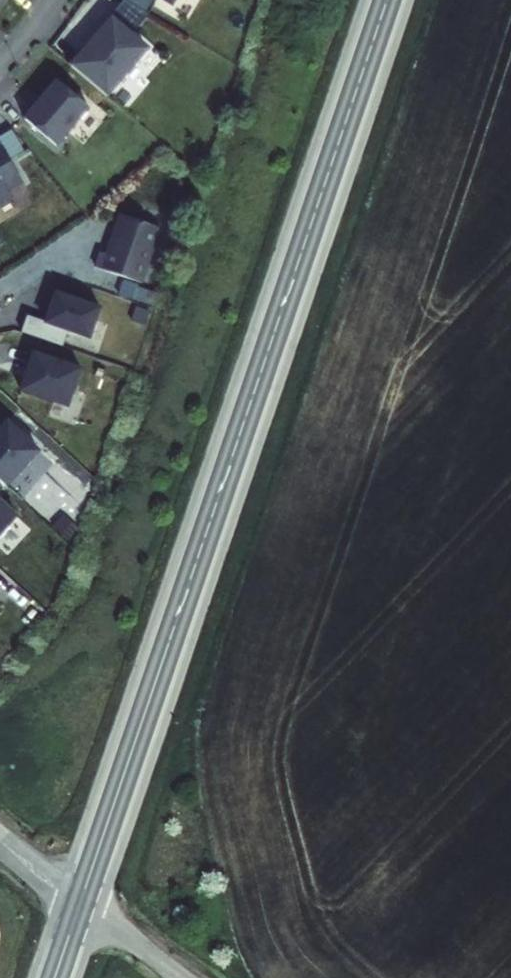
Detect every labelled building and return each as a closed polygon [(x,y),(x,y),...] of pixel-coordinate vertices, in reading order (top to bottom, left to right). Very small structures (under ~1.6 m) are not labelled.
[(80,50),(76,47),(63,62),(102,95),(142,47),(108,18),(80,50)] [(30,106),(29,105),(18,117),(50,145),(83,106),(53,80),(30,106)] [(10,196),(4,187),(17,180),(0,151),(0,202),(10,196)] [(102,253),(96,251),(91,266),(137,281),(156,227),(115,213),(102,253)] [(114,293),(119,279),(95,271),(91,285),(114,293)] [(133,284),(119,279),(114,293),(129,298),(133,284)] [(39,320),(21,314),(15,330),(58,344),(63,329),(85,336),(95,306),(49,290),(39,320)] [(27,350),(21,366),(24,367),(16,389),(64,405),(76,367),(27,350)] [(1,485),(34,449),(3,420),(0,423),(0,484),(1,485)] [(13,516),(0,504),(0,530),(13,516)]
